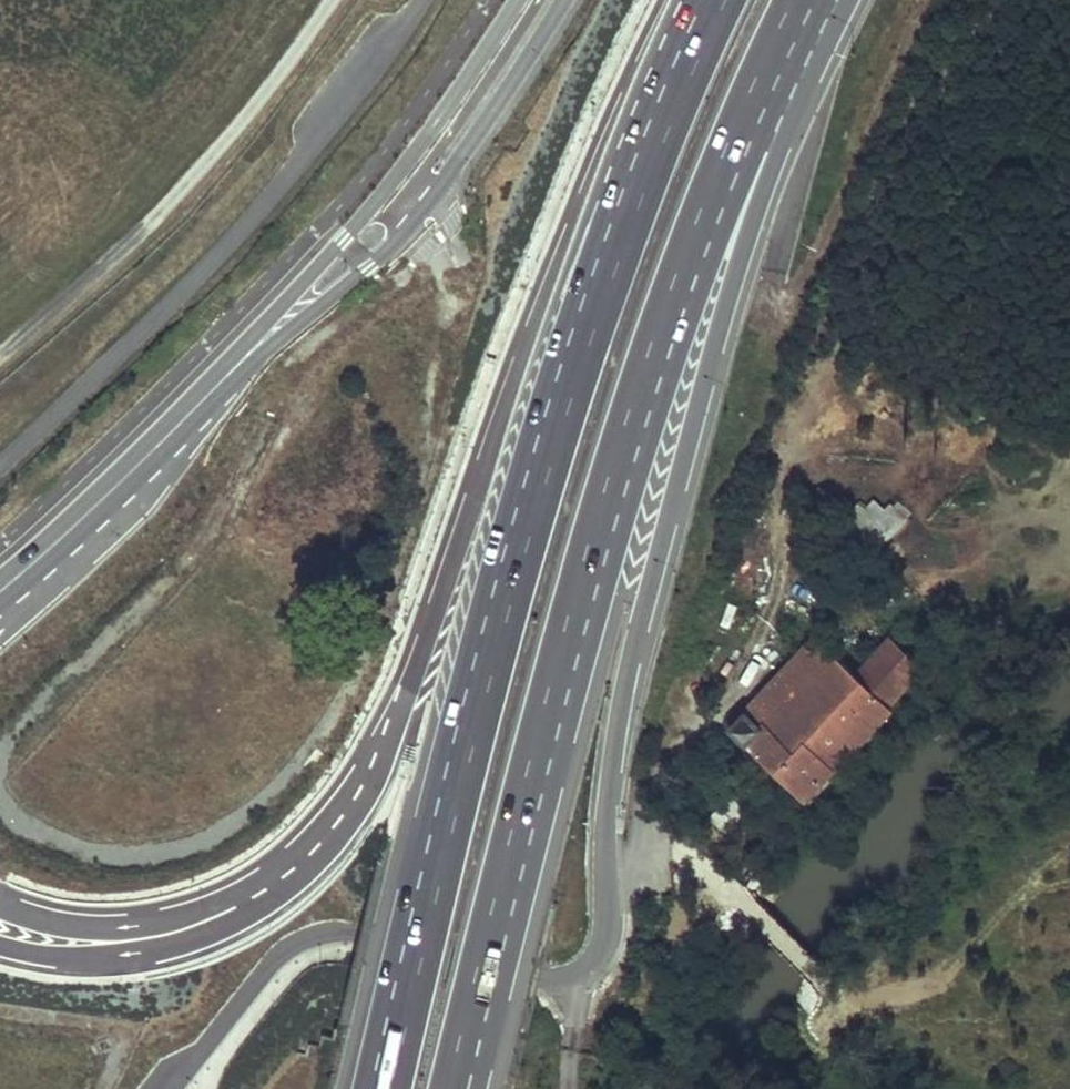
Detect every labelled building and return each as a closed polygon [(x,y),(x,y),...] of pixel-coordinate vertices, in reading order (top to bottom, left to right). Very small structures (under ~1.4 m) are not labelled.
[(816,636),(729,728),(770,768),(857,675),(816,636)] [(920,669),(890,640),(857,675),(888,704),(920,669)] [(857,675),(770,768),(804,800),(891,707),(888,704),(857,675)]
